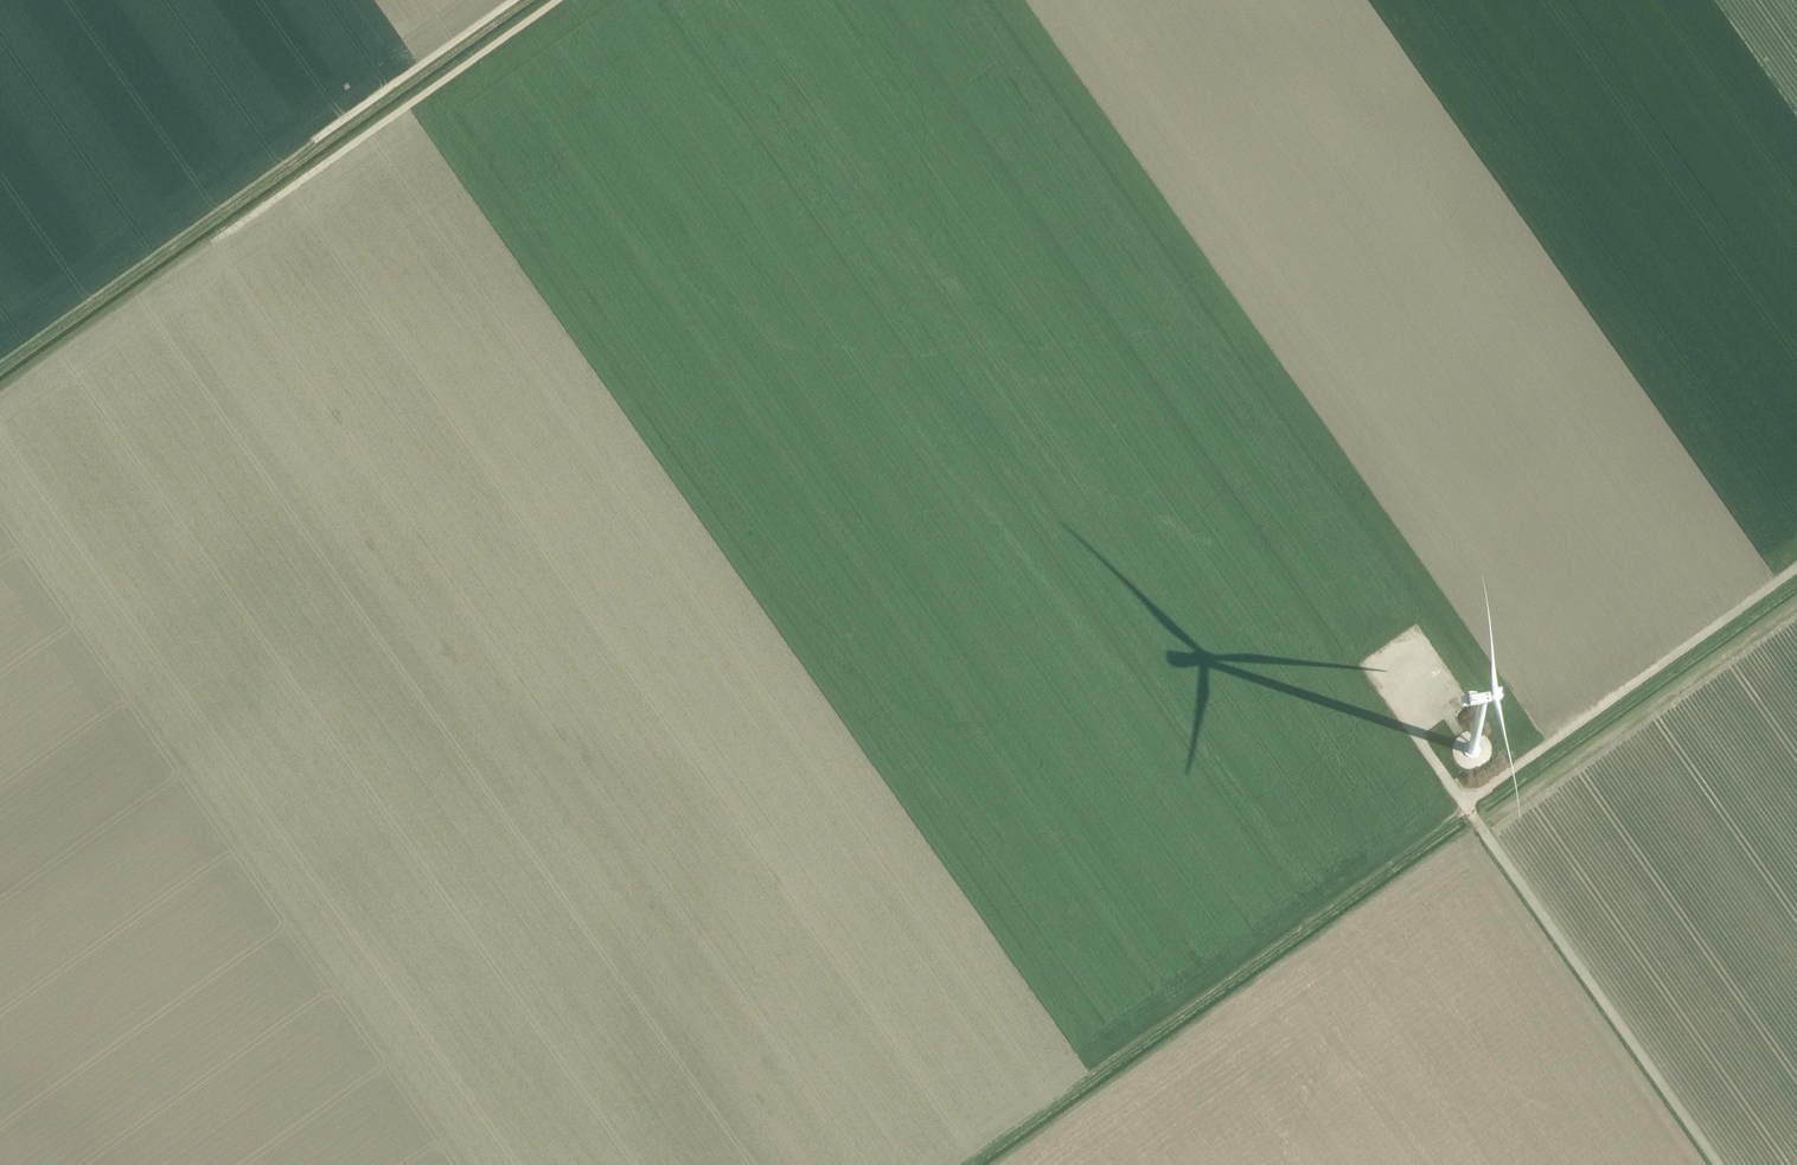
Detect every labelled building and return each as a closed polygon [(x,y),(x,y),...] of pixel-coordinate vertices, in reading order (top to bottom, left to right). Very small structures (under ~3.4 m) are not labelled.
[(1468,750),(1467,751),(1468,752),(1468,753),(1468,754),(1469,755),(1470,755),(1471,756),(1472,756),(1473,756),(1474,756),(1475,756),(1476,755),(1477,755),(1477,754),(1478,753),(1478,752),(1478,751),(1478,750),(1478,749),(1477,748),(1477,747),(1476,747),(1475,746),(1474,746),(1473,746),(1472,746),(1471,746),(1470,746),(1469,747),(1469,748),(1468,748),(1468,749),(1468,750)]
